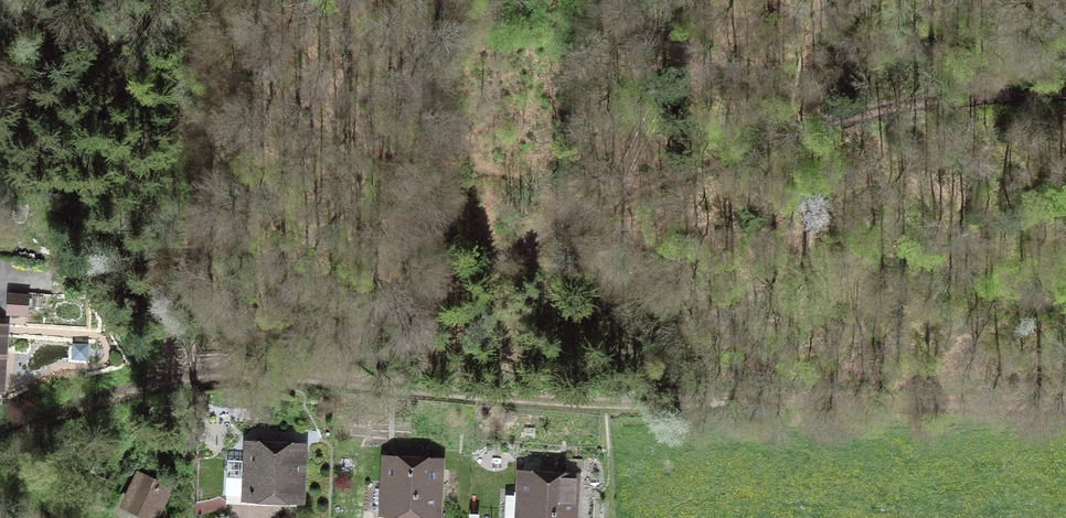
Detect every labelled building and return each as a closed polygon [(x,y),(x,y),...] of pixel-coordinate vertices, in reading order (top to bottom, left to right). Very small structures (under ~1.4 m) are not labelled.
[(27,300),(7,300),(7,324),(27,324),(27,300)] [(301,511),(303,452),(243,450),(241,508),(301,511)] [(442,467),(383,464),(380,517),(440,517),(442,467)] [(578,470),(517,466),(513,517),(592,517),(593,495),(576,494),(578,470)] [(138,476),(120,512),(131,517),(158,517),(171,492),(138,476)]
